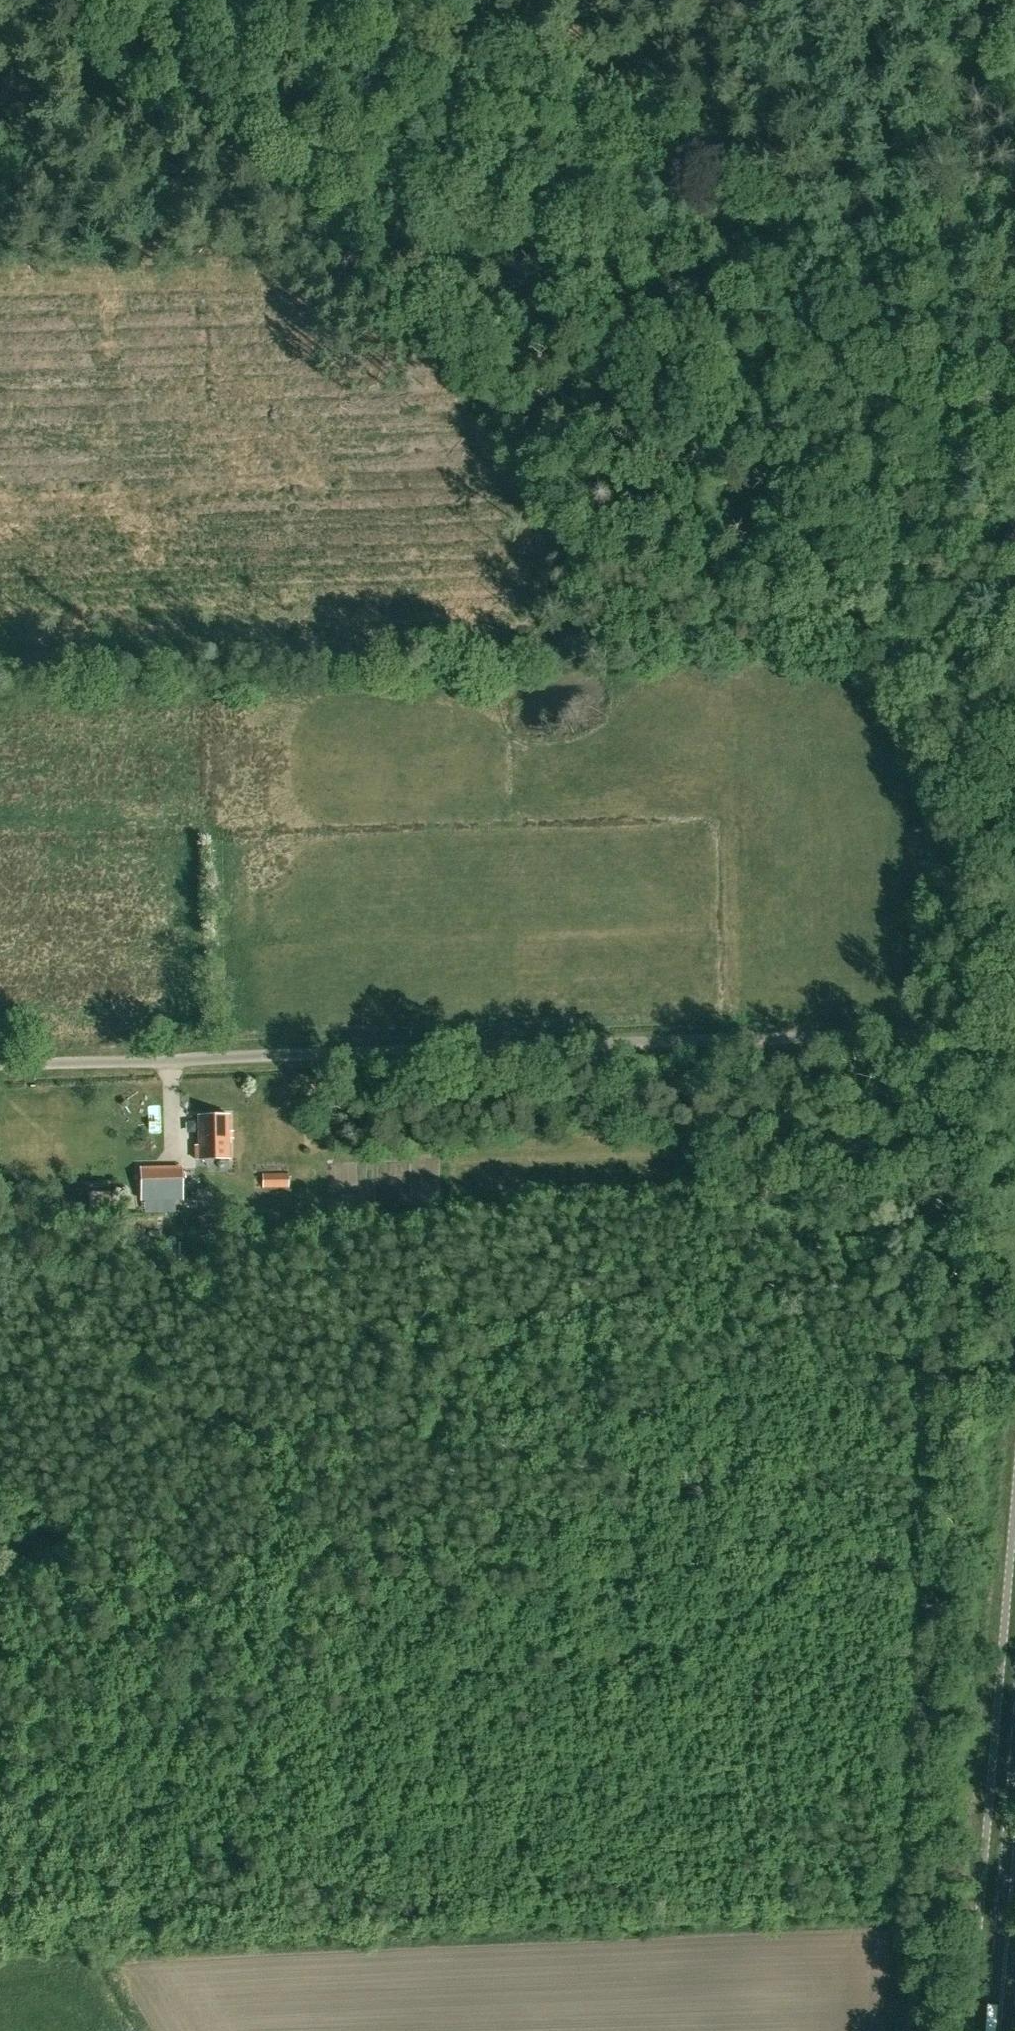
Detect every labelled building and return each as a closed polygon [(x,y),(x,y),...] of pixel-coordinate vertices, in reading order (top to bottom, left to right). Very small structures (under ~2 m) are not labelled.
[(230,1130),(230,1114),(197,1114),(198,1145),(194,1145),(194,1159),(231,1158),(230,1139),(234,1139),(234,1131),(230,1130)] [(151,1201),(151,1167),(140,1167),(140,1201),(151,1201)] [(262,1173),(263,1187),(288,1187),(288,1173),(262,1173)]
